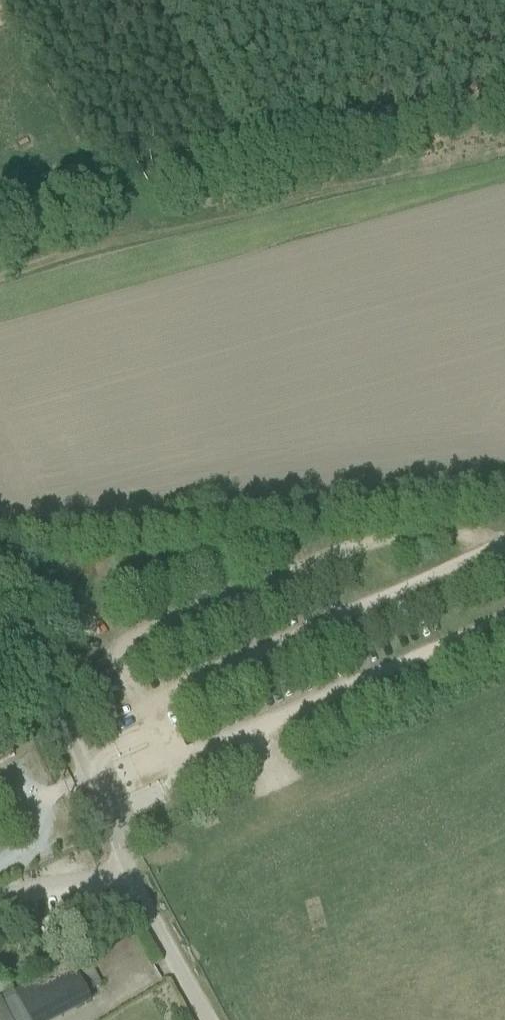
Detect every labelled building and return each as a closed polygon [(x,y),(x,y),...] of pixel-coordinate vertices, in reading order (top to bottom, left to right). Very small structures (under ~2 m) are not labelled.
[(13,1019),(53,1019),(92,1000),(73,962),(2,998),(13,1019)] [(11,989),(7,981),(0,985),(0,995),(11,989)] [(2,998),(0,999),(0,1019),(13,1019),(2,998)]
